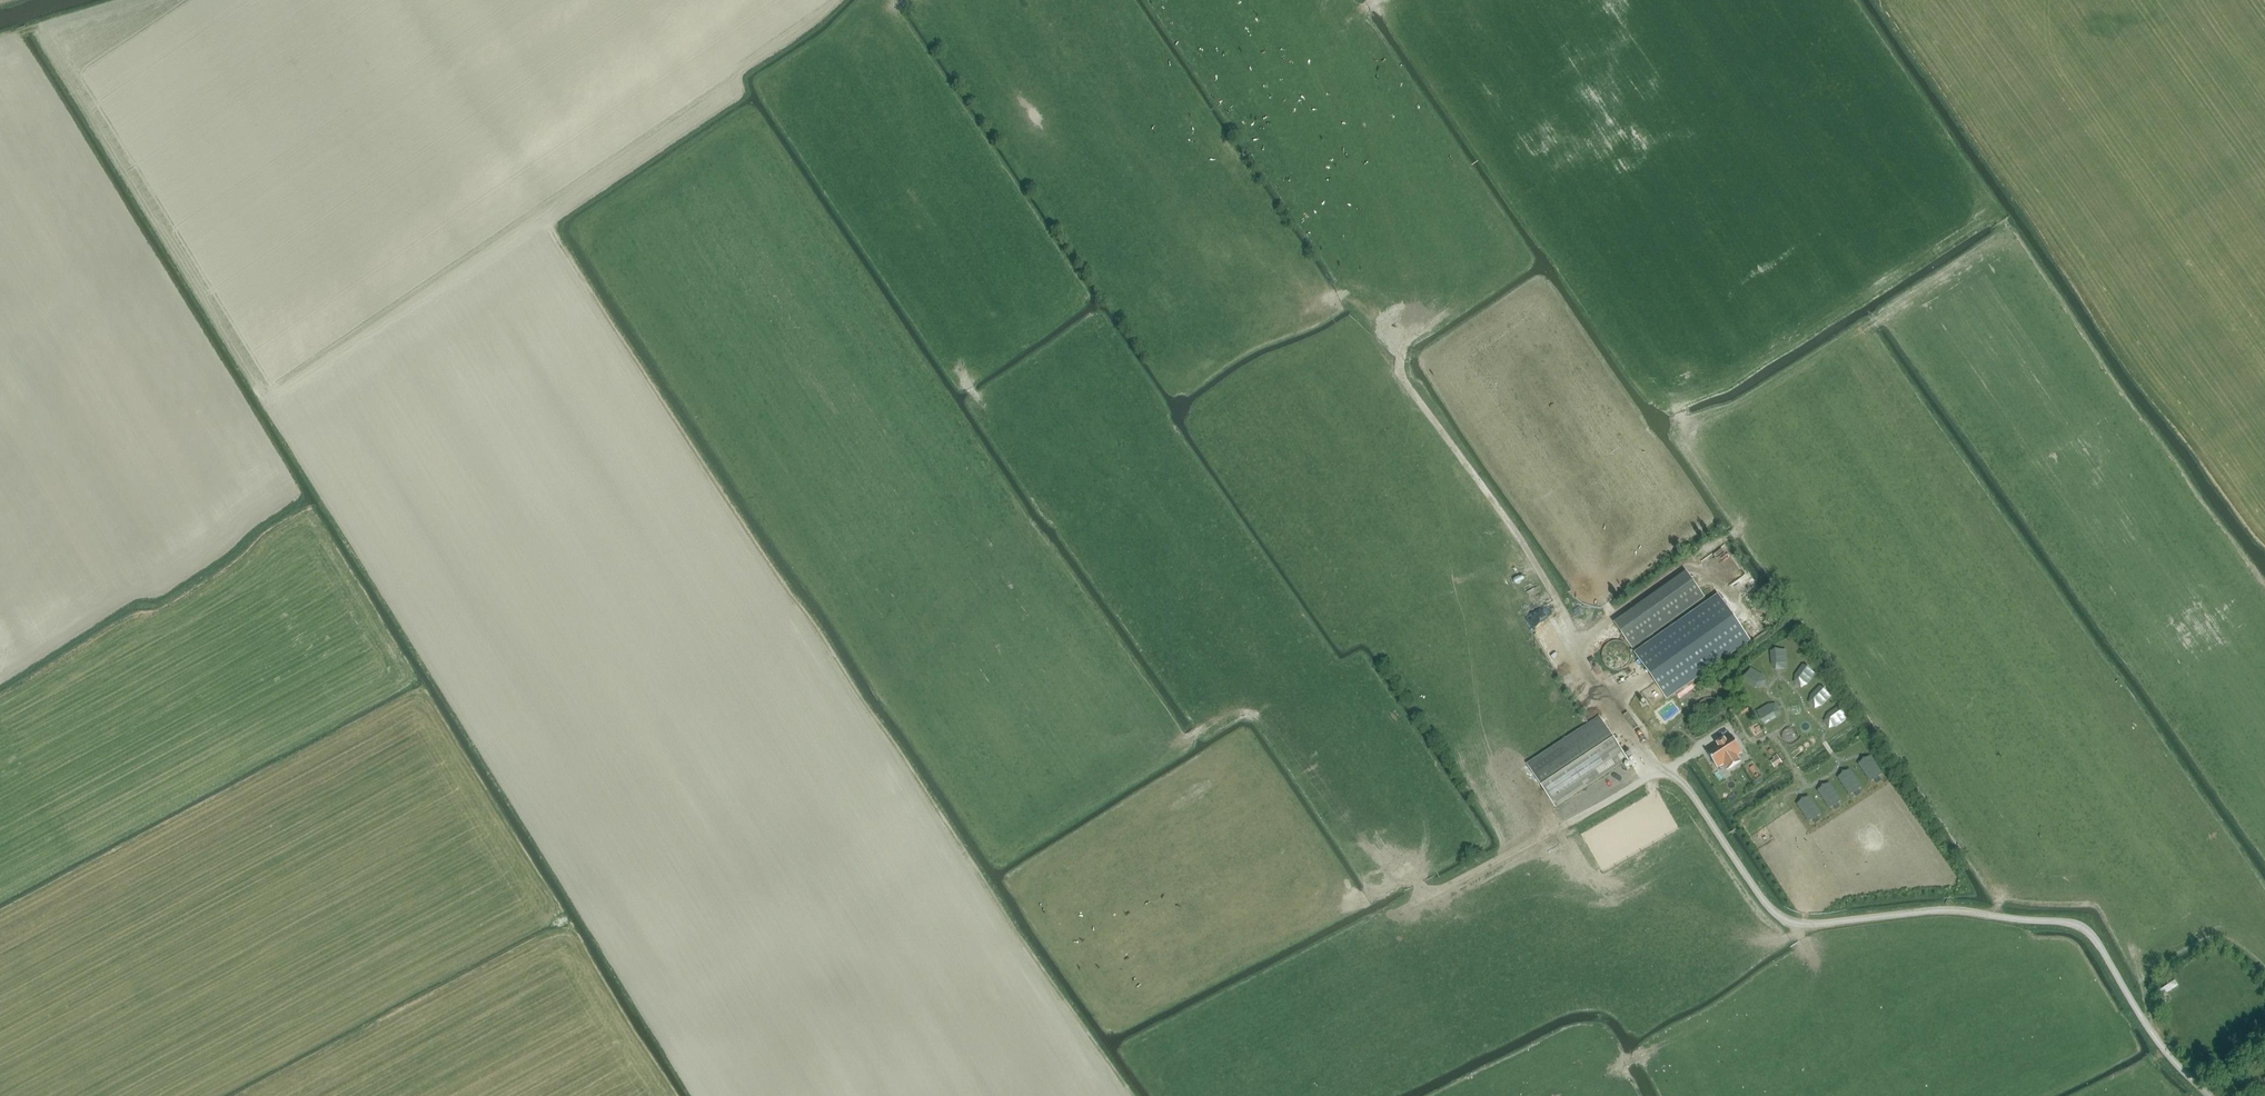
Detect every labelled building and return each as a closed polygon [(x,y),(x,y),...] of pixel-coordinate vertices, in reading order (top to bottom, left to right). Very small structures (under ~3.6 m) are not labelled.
[(1705,597),(1688,573),(1615,625),(1632,648),(1705,597)] [(1636,654),(1666,698),(1749,640),(1719,597),(1636,654)] [(1526,764),(1555,807),(1627,760),(1599,717),(1526,764)] [(1742,752),(1731,735),(1717,744),(1719,747),(1708,754),(1717,768),(1724,764),(1728,770),(1741,761),(1737,755),(1742,752)] [(2162,996),(2181,986),(2178,981),(2159,991),(2162,996)]
